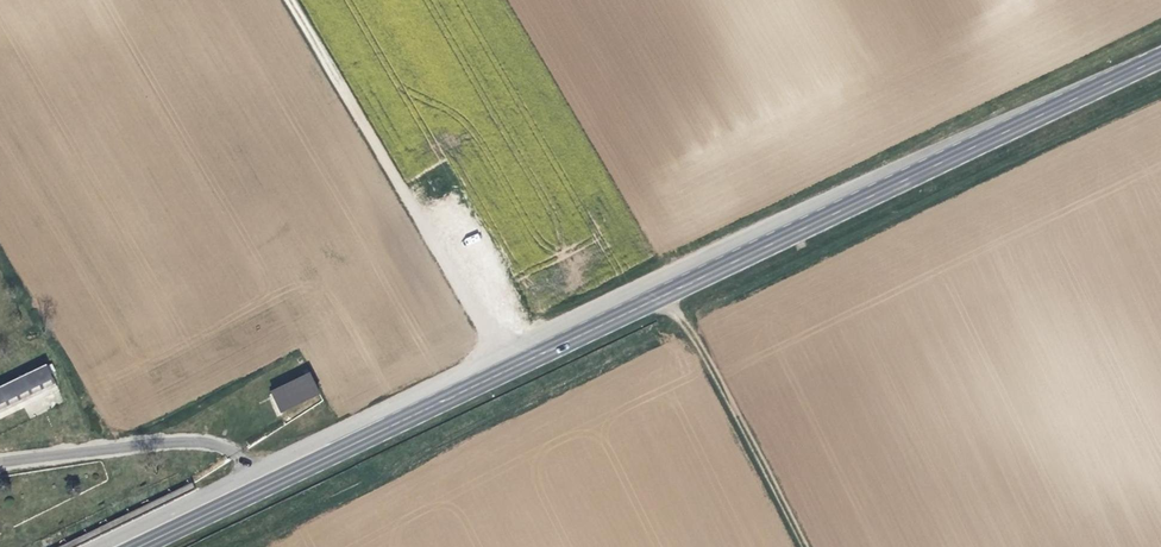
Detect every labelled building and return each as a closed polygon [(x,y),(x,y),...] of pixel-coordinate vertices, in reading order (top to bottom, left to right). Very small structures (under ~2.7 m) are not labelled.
[(466,245),(480,240),(478,233),(464,238),(466,245)] [(51,364),(0,388),(0,412),(55,386),(50,374),(55,371),(51,364)] [(319,395),(310,377),(271,395),(280,413),(319,395)] [(197,492),(194,486),(64,546),(80,546),(197,492)]
